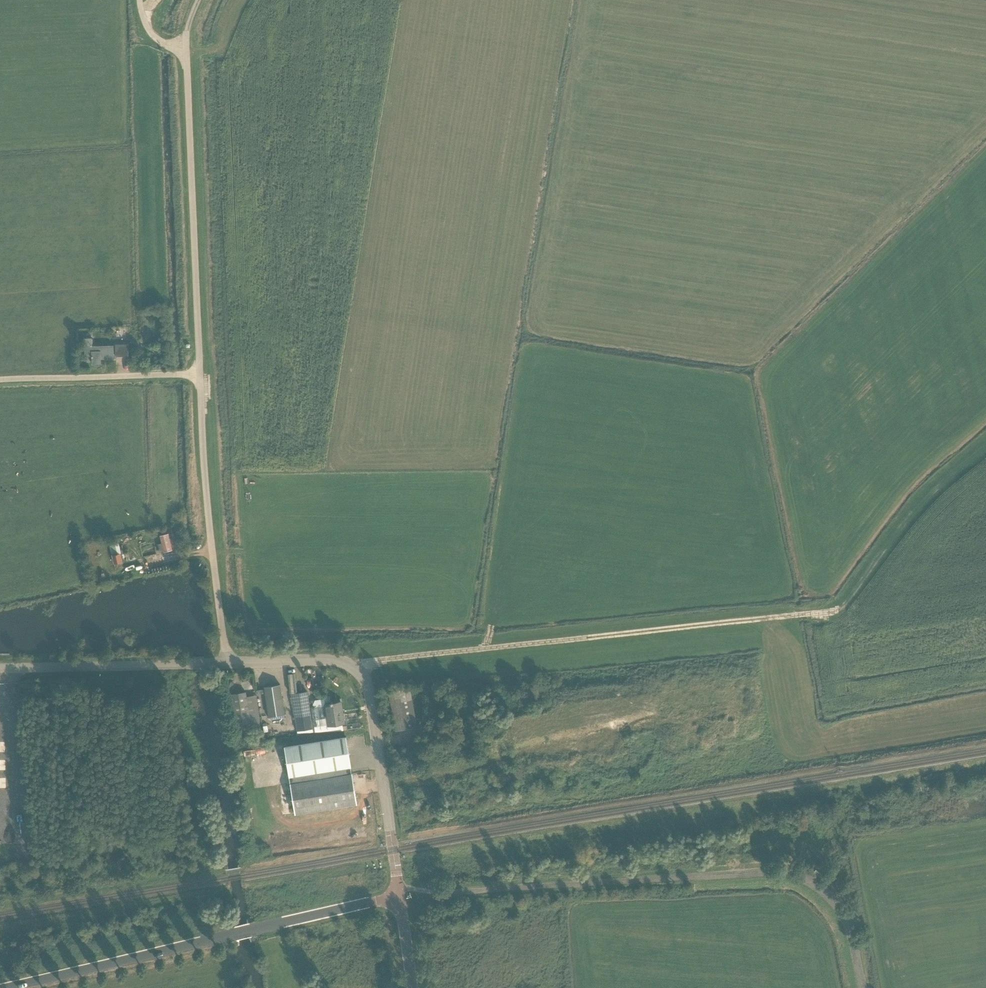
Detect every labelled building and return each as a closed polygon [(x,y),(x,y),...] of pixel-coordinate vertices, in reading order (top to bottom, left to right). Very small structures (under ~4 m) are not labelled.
[(131,331),(131,326),(126,326),(114,327),(114,337),(126,337),(126,331),(131,331)] [(128,343),(115,344),(115,356),(128,355),(128,343)] [(114,359),(113,345),(85,346),(85,356),(92,356),(92,364),(101,364),(101,359),(114,359)] [(160,535),(161,538),(162,543),(158,544),(160,552),(164,551),(164,552),(172,550),(168,534),(160,535)] [(110,545),(112,555),(114,564),(122,562),(121,558),(127,556),(126,550),(120,551),(118,543),(110,545)] [(141,546),(142,556),(152,555),(151,544),(141,546)] [(268,717),(284,714),(280,684),(264,687),(268,717)] [(396,731),(416,727),(408,687),(389,691),(396,731)] [(235,726),(250,724),(246,692),(231,694),(235,726)] [(297,731),(312,728),(307,692),(292,694),(297,731)] [(328,726),(344,724),(341,702),(333,703),(333,702),(331,702),(331,703),(325,704),(328,726)] [(324,706),(311,708),(314,726),(327,725),(324,706)] [(352,773),(351,773),(350,767),(351,767),(346,737),(284,747),(295,814),(357,804),(352,773)]
